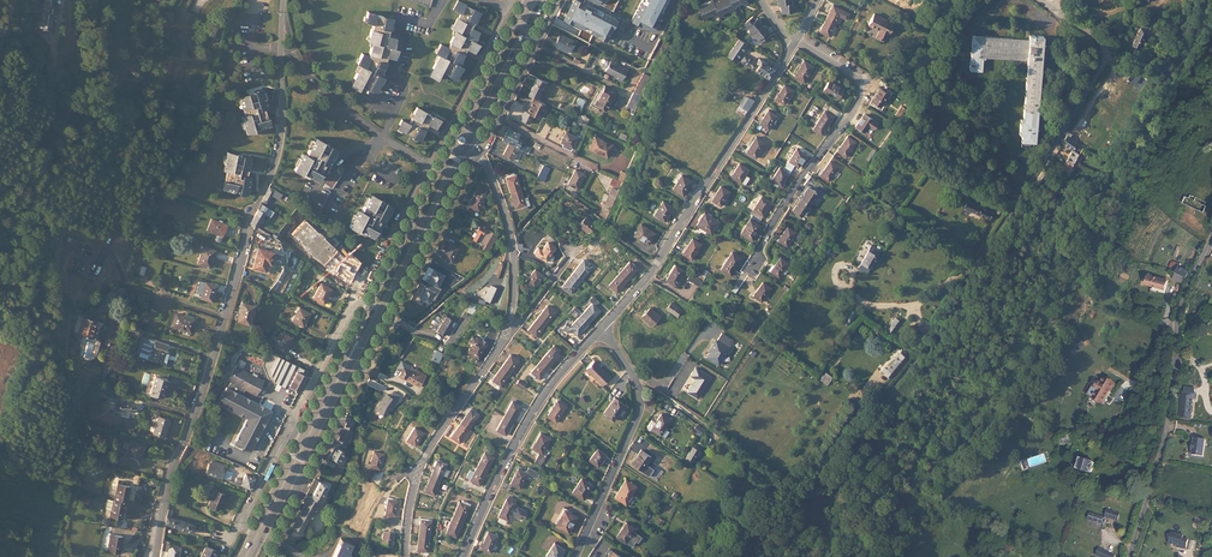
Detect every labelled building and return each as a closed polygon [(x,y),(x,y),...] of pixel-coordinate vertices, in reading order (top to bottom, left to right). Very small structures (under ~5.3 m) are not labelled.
[(25,32),(31,33),(33,15),(36,16),(38,0),(29,0),(25,32)] [(465,49),(473,53),(478,43),(475,42),(479,33),(471,28),(474,23),(475,24),(481,12),(473,9),(465,5),(465,4),(457,0),(452,11),(459,15),(457,19),(456,19),(450,30),(454,32),(449,44),(447,49),(440,45),(435,54),(439,56),(429,75),(437,79),(441,70),(448,74),(448,75),(456,78),(461,67),(458,65),(464,54),(463,54),(465,49)] [(581,0),(565,0),(557,15),(606,40),(617,18),(581,0)] [(613,10),(618,0),(593,0),(613,10)] [(631,20),(653,31),(663,11),(661,10),(666,0),(641,0),(631,20)] [(704,3),(710,15),(712,14),(715,16),(718,15),(713,2),(712,0),(704,3)] [(718,15),(719,16),(722,15),(722,13),(726,11),(721,0),(717,0),(713,2),(718,15)] [(726,11),(728,10),(730,11),(734,10),(733,8),(730,0),(721,0),(726,11)] [(957,8),(961,0),(956,0),(953,6),(957,8)] [(792,6),(792,2),(779,4),(781,12),(795,10),(795,8),(792,6)] [(707,17),(710,15),(704,3),(697,7),(703,21),(706,20),(707,17)] [(833,5),(825,20),(834,25),(839,16),(846,19),(849,14),(833,5)] [(389,36),(393,18),(384,16),(383,17),(376,15),(376,14),(367,11),(364,22),(372,24),(370,29),(366,41),(370,43),(367,54),(368,54),(367,57),(361,54),(355,64),(359,66),(348,85),(356,90),(361,82),(368,86),(368,87),(376,91),(384,76),(380,74),(387,62),(386,61),(387,57),(395,60),(397,49),(394,48),(396,38),(389,36)] [(893,24),(874,13),(868,24),(879,31),(875,38),(882,42),(886,34),(887,35),(893,24)] [(752,17),(743,25),(747,30),(747,33),(749,36),(761,26),(757,20),(755,21),(752,17)] [(834,25),(825,20),(819,31),(829,36),(834,25)] [(761,26),(749,36),(751,39),(755,39),(759,44),(768,37),(765,34),(767,33),(761,26)] [(1139,47),(1142,48),(1150,30),(1143,28),(1135,47),(1138,49),(1139,47)] [(570,44),(572,41),(559,34),(557,40),(560,41),(556,48),(566,52),(570,44)] [(1023,135),(1022,142),(1030,143),(1036,144),(1044,37),(1031,36),(1030,41),(974,35),(971,71),(983,72),(984,57),(1029,61),(1025,114),(1022,113),(1021,135),(1023,135)] [(746,44),(737,39),(727,56),(735,61),(746,44)] [(740,62),(752,69),(756,63),(743,56),(740,62)] [(752,69),(762,75),(767,65),(768,64),(758,58),(756,63),(752,69)] [(622,81),(628,69),(611,60),(610,61),(607,67),(605,70),(618,77),(617,78),(622,81)] [(803,61),(795,75),(798,77),(797,79),(802,82),(812,66),(803,61)] [(1136,74),(1127,63),(1120,69),(1129,79),(1136,74)] [(762,75),(767,78),(773,69),(767,65),(762,75)] [(650,77),(643,74),(641,78),(648,82),(650,77)] [(545,81),(537,78),(528,95),(537,99),(539,101),(542,95),(539,93),(545,81)] [(836,98),(842,89),(828,80),(822,90),(836,98)] [(781,104),(790,90),(782,84),(773,98),(781,104)] [(594,104),(606,111),(616,92),(604,86),(594,104)] [(267,106),(262,87),(254,89),(254,91),(247,93),(246,91),(239,93),(244,112),(239,113),(244,133),(253,131),(253,130),(270,125),(268,116),(266,117),(264,107),(267,106)] [(877,107),(886,94),(878,89),(869,102),(877,107)] [(635,90),(633,94),(640,98),(642,93),(635,90)] [(630,100),(637,103),(640,98),(633,94),(630,100)] [(747,111),(753,101),(752,99),(751,98),(749,96),(745,94),(739,106),(747,111)] [(528,112),(534,116),(538,118),(540,115),(541,116),(547,105),(534,100),(532,103),(531,105),(530,104),(528,109),(529,109),(528,112)] [(632,117),(639,104),(637,103),(630,100),(626,107),(631,110),(628,116),(632,117)] [(506,118),(511,121),(515,111),(518,112),(517,113),(523,116),(522,119),(531,123),(534,116),(528,112),(526,111),(512,105),(506,118)] [(745,114),(747,111),(739,106),(736,109),(745,114)] [(897,119),(904,110),(900,107),(894,117),(897,119)] [(426,125),(434,129),(439,119),(431,115),(431,116),(423,113),(424,112),(416,108),(410,119),(411,119),(408,124),(401,120),(396,130),(404,134),(404,133),(411,136),(411,137),(419,141),(425,130),(424,130),(426,125)] [(767,130),(776,116),(766,110),(757,124),(767,130)] [(832,117),(823,111),(812,129),(821,134),(832,117)] [(864,132),(873,120),(865,114),(856,126),(864,132)] [(517,138),(519,134),(508,128),(502,141),(517,148),(521,140),(517,138)] [(572,147),(576,137),(566,132),(561,142),(564,143),(571,147),(572,147)] [(1067,136),(1062,143),(1073,151),(1073,152),(1075,149),(1079,152),(1084,143),(1069,133),(1067,136)] [(329,163),(337,146),(328,142),(328,143),(320,140),(321,139),(313,136),(305,153),(301,152),(293,170),(301,174),(302,170),(319,178),(323,171),(322,170),(326,162),(329,163)] [(751,156),(760,141),(751,136),(742,151),(751,156)] [(845,156),(855,142),(847,136),(837,150),(845,156)] [(608,157),(613,146),(595,137),(589,150),(595,153),(595,152),(608,157)] [(513,160),(518,151),(508,146),(503,155),(513,160)] [(785,164),(791,169),(794,164),(798,167),(806,154),(796,148),(788,161),(787,161),(785,164)] [(246,175),(250,155),(241,153),(241,155),(234,154),(234,152),(226,150),(222,170),(225,171),(223,180),(222,179),(221,188),(240,192),(239,194),(247,195),(250,176),(246,175)] [(1073,151),(1067,162),(1077,166),(1082,156),(1080,155),(1073,152),(1073,151)] [(828,181),(838,166),(829,160),(819,175),(828,181)] [(1054,163),(1050,161),(1045,169),(1034,185),(1039,189),(1050,172),(1048,171),(1054,163)] [(1077,166),(1067,162),(1062,171),(1072,176),(1077,166)] [(740,183),(743,178),(748,171),(738,164),(730,177),(740,183)] [(781,186),(791,169),(785,164),(782,169),(779,167),(771,180),(781,186)] [(544,165),(539,173),(544,176),(548,168),(544,165)] [(340,166),(336,171),(342,175),(346,170),(340,166)] [(576,189),(584,175),(575,170),(567,184),(576,189)] [(545,182),(547,177),(544,176),(539,173),(537,178),(545,182)] [(682,194),(691,180),(682,174),(677,182),(672,188),(682,194)] [(506,179),(510,193),(521,190),(516,175),(506,179)] [(599,217),(599,219),(604,223),(623,183),(620,181),(619,182),(612,179),(610,185),(617,188),(616,190),(612,189),(608,197),(606,203),(599,217)] [(1076,188),(1068,182),(1062,193),(1066,195),(1071,186),(1075,189),(1076,188)] [(484,195),(487,190),(479,186),(468,206),(478,211),(486,197),(484,195)] [(274,190),(269,187),(261,202),(267,204),(274,190)] [(719,206),(728,192),(720,187),(711,201),(719,206)] [(807,187),(800,198),(808,204),(816,193),(807,187)] [(996,191),(994,188),(993,188),(989,192),(996,199),(1000,195),(996,191)] [(521,190),(510,193),(515,209),(518,208),(518,209),(526,207),(526,205),(529,204),(526,196),(523,197),(521,190)] [(383,223),(392,205),(383,200),(382,202),(375,199),(376,197),(368,193),(359,211),(356,209),(346,227),(353,231),(355,228),(372,237),(376,230),(375,229),(379,221),(383,223)] [(297,202),(284,194),(280,200),(285,203),(286,202),(293,207),(297,202)] [(1189,199),(1186,197),(1183,203),(1203,213),(1206,207),(1205,206),(1195,201),(1196,198),(1191,195),(1189,199)] [(752,215),(760,220),(770,203),(760,197),(752,210),(753,210),(751,214),(752,215)] [(808,204),(800,198),(792,209),(801,215),(808,204)] [(971,213),(972,211),(989,221),(990,220),(992,217),(993,214),(975,204),(977,202),(970,198),(965,208),(966,209),(965,210),(971,213)] [(654,214),(665,221),(673,207),(663,200),(654,214)] [(261,217),(264,212),(261,210),(264,205),(261,203),(255,214),(261,217)] [(710,235),(718,222),(704,213),(696,226),(710,235)] [(250,224),(254,227),(256,227),(261,217),(255,214),(250,224)] [(757,224),(760,220),(752,215),(749,219),(740,233),(752,240),(761,226),(757,224)] [(588,230),(590,231),(595,225),(584,216),(578,225),(586,231),(588,230)] [(206,232),(221,237),(225,225),(210,220),(206,232)] [(640,223),(633,234),(647,244),(654,232),(640,223)] [(786,246),(795,233),(787,227),(778,240),(786,246)] [(483,250),(489,253),(496,240),(495,239),(497,236),(487,231),(487,232),(479,228),(477,232),(478,233),(473,241),(479,244),(480,242),(485,245),(483,250)] [(691,260),(700,245),(692,239),(682,254),(691,260)] [(331,245),(327,253),(326,256),(332,260),(333,260),(333,259),(341,246),(333,241),(330,245),(331,245)] [(546,261),(555,248),(547,242),(540,252),(536,249),(533,248),(531,251),(538,256),(546,261)] [(995,243),(990,252),(992,253),(994,254),(999,246),(995,243)] [(442,257),(446,260),(450,262),(451,263),(459,249),(449,244),(442,257)] [(867,273),(880,250),(871,245),(858,268),(867,273)] [(208,268),(214,251),(202,247),(196,264),(208,268)] [(84,249),(73,273),(84,278),(89,266),(94,254),(84,249)] [(258,249),(252,269),(265,272),(267,265),(271,252),(258,249)] [(730,275),(741,257),(732,251),(720,269),(730,275)] [(332,260),(326,256),(323,261),(329,265),(332,260)] [(781,273),(786,267),(788,263),(780,257),(771,271),(779,277),(781,273)] [(333,272),(339,265),(333,259),(333,260),(332,260),(329,265),(329,266),(330,268),(331,269),(333,272)] [(572,273),(581,280),(591,267),(582,260),(580,263),(572,273)] [(619,273),(627,280),(638,268),(630,261),(619,273)] [(1170,269),(1176,272),(1178,266),(1179,264),(1173,261),(1172,263),(1170,269)] [(343,269),(339,265),(333,272),(334,273),(336,274),(352,288),(356,280),(351,276),(349,274),(343,269)] [(674,286),(683,270),(674,265),(665,280),(674,286)] [(1175,274),(1186,279),(1189,271),(1178,266),(1176,272),(1175,274)] [(323,268),(320,272),(326,277),(328,275),(329,276),(330,275),(323,268)] [(356,280),(360,272),(355,269),(353,273),(351,276),(356,280)] [(533,288),(542,276),(534,269),(524,282),(533,288)] [(698,272),(694,269),(691,273),(702,280),(705,276),(701,273),(698,272)] [(428,284),(428,286),(434,289),(435,287),(438,289),(444,277),(433,272),(427,283),(428,284)] [(571,294),(581,280),(572,273),(562,286),(571,294)] [(616,292),(627,280),(619,273),(609,284),(616,292)] [(702,280),(691,273),(690,273),(686,279),(698,287),(702,280)] [(1164,290),(1166,281),(1147,276),(1145,285),(1164,290)] [(212,301),(217,286),(205,282),(200,297),(212,301)] [(324,298),(329,288),(319,283),(312,298),(323,303),(325,298),(324,298)] [(735,294),(740,286),(737,283),(736,285),(732,291),(735,294)] [(760,303),(770,289),(762,284),(752,297),(760,303)] [(579,315),(588,323),(595,316),(593,314),(598,309),(593,305),(596,301),(591,296),(588,300),(590,303),(579,315)] [(676,316),(680,310),(671,302),(666,309),(676,316)] [(247,324),(252,306),(241,303),(236,321),(247,324)] [(544,309),(537,318),(546,324),(555,312),(547,306),(544,309)] [(303,325),(310,313),(299,307),(292,320),(303,325)] [(649,308),(641,317),(650,325),(658,316),(649,308)] [(190,332),(195,317),(186,314),(185,316),(176,313),(172,326),(190,332)] [(581,331),(588,323),(579,315),(568,328),(564,325),(560,329),(566,334),(570,330),(575,334),(579,329),(581,331)] [(90,339),(95,340),(100,323),(93,321),(94,320),(92,319),(91,319),(79,316),(74,333),(91,337),(90,339)] [(445,335),(450,326),(453,321),(446,317),(437,331),(445,335)] [(546,324),(537,318),(530,328),(528,331),(527,332),(535,339),(546,324)] [(890,336),(901,322),(896,318),(891,325),(892,326),(886,334),(890,336)] [(749,333),(756,323),(753,321),(746,331),(749,333)] [(926,325),(932,330),(934,327),(929,322),(926,325)] [(929,335),(932,330),(926,325),(922,329),(929,335)] [(454,328),(450,326),(445,335),(449,337),(454,328)] [(284,351),(291,337),(280,331),(273,345),(284,351)] [(477,357),(486,342),(476,337),(475,338),(472,336),(469,340),(472,342),(467,351),(477,357)] [(513,338),(510,342),(516,347),(519,343),(513,338)] [(161,362),(166,346),(155,342),(149,359),(161,362)] [(540,360),(548,367),(558,355),(556,352),(558,349),(553,345),(550,348),(540,360)] [(891,379),(910,356),(902,350),(886,369),(884,368),(882,371),(891,379)] [(437,363),(441,354),(436,351),(431,360),(437,363)] [(510,355),(501,367),(510,374),(520,362),(510,355)] [(480,369),(484,362),(479,358),(474,365),(480,369)] [(538,379),(548,367),(540,360),(530,372),(534,376),(538,379)] [(602,385),(610,376),(593,360),(585,368),(602,385)] [(263,384),(265,379),(257,375),(258,374),(255,372),(254,374),(243,368),(238,366),(231,381),(232,382),(230,387),(228,386),(220,403),(248,417),(236,442),(252,450),(273,409),(244,394),(247,389),(258,394),(260,390),(263,384)] [(419,387),(426,376),(409,367),(407,371),(402,369),(398,377),(402,379),(403,378),(419,387)] [(510,374),(501,367),(492,380),(494,382),(500,386),(501,387),(510,374)] [(289,384),(300,389),(307,375),(296,369),(289,384)] [(161,397),(167,380),(155,376),(149,394),(161,397)] [(1111,389),(1115,383),(1103,376),(1100,382),(1099,381),(1096,386),(1098,388),(1093,396),(1102,402),(1110,389),(1111,389)] [(828,387),(832,382),(826,378),(822,382),(828,387)] [(521,389),(524,385),(518,380),(516,384),(521,389)] [(1180,419),(1191,420),(1193,400),(1196,401),(1196,394),(1194,394),(1194,389),(1184,388),(1184,393),(1183,393),(1180,419)] [(397,403),(401,396),(394,392),(391,397),(387,394),(383,402),(382,401),(379,405),(377,410),(381,412),(380,413),(387,416),(389,410),(392,411),(394,406),(397,403)] [(618,413),(624,404),(615,397),(604,413),(614,420),(619,414),(618,413)] [(552,415),(551,417),(557,420),(566,406),(556,400),(550,411),(548,411),(546,414),(547,414),(549,413),(552,415)] [(503,416),(512,421),(520,407),(511,402),(503,416)] [(134,405),(115,403),(114,411),(134,413),(134,405)] [(461,424),(469,430),(479,416),(470,410),(461,424)] [(659,435),(670,420),(661,414),(650,429),(659,435)] [(164,436),(169,419),(159,415),(154,432),(164,436)] [(504,435),(512,421),(503,416),(495,430),(504,435)] [(349,430),(354,420),(349,418),(344,428),(349,430)] [(460,443),(469,430),(461,424),(451,437),(460,443)] [(406,441),(410,443),(415,446),(423,433),(414,428),(406,441)] [(347,432),(343,430),(336,444),(341,447),(347,436),(346,435),(347,432)] [(537,451),(533,461),(541,465),(545,455),(542,453),(550,438),(540,433),(535,442),(536,443),(533,449),(537,451)] [(1203,457),(1206,440),(1195,438),(1194,443),(1193,443),(1192,450),(1193,450),(1192,455),(1203,457)] [(1073,450),(1077,442),(1072,440),(1068,448),(1073,450)] [(138,463),(143,445),(129,441),(124,458),(138,463)] [(334,447),(329,457),(337,461),(340,456),(342,451),(334,447)] [(692,461),(698,450),(692,447),(686,457),(692,461)] [(597,466),(606,455),(597,449),(589,459),(597,466)] [(631,463),(641,470),(650,456),(640,450),(631,463)] [(340,456),(347,459),(349,455),(342,451),(340,456)] [(379,470),(384,455),(374,452),(369,465),(374,467),(373,468),(379,470)] [(477,467),(486,471),(493,457),(484,453),(477,467)] [(1091,473),(1095,462),(1080,458),(1077,468),(1091,473)] [(431,475),(440,480),(446,464),(436,460),(431,475)] [(209,464),(206,474),(223,480),(225,476),(222,475),(224,469),(223,468),(224,465),(212,461),(211,465),(209,464)] [(479,485),(486,471),(477,467),(474,472),(470,470),(466,478),(470,480),(470,481),(479,485)] [(511,484),(512,484),(520,488),(528,473),(535,476),(537,472),(528,467),(526,472),(520,469),(517,475),(515,474),(511,484)] [(371,481),(378,487),(384,480),(381,477),(382,476),(381,474),(379,476),(377,474),(371,481)] [(249,489),(254,479),(245,475),(242,481),(236,478),(234,483),(242,486),(249,489)] [(434,495),(440,480),(431,475),(424,492),(434,495)] [(571,492),(582,500),(592,485),(581,478),(571,492)] [(308,501),(315,505),(318,500),(321,502),(322,501),(329,487),(317,480),(314,479),(306,494),(310,496),(308,501)] [(625,504),(636,487),(625,480),(614,497),(625,504)] [(511,486),(503,481),(500,487),(508,491),(511,486)] [(126,503),(127,503),(130,486),(118,484),(115,501),(126,503)] [(209,505),(218,509),(224,495),(214,491),(209,505)] [(291,529),(292,530),(308,501),(310,496),(306,494),(302,503),(304,504),(291,529)] [(397,500),(396,500),(387,499),(385,515),(395,516),(397,500)] [(506,499),(498,516),(499,516),(507,520),(508,518),(512,511),(514,513),(513,515),(523,519),(527,512),(517,507),(516,509),(513,508),(516,503),(514,502),(508,499),(506,499)] [(112,511),(111,518),(124,520),(126,503),(115,501),(113,501),(112,511)] [(308,501),(292,530),(300,534),(315,505),(308,501)] [(451,517),(462,521),(469,506),(466,505),(467,503),(462,501),(461,503),(458,502),(451,517)] [(555,526),(568,533),(577,516),(571,513),(571,512),(565,508),(564,510),(555,526)] [(173,511),(168,509),(167,512),(166,516),(165,520),(164,524),(192,533),(194,526),(171,517),(173,511)] [(554,525),(555,526),(564,510),(563,509),(554,525)] [(1109,510),(1107,517),(1118,520),(1120,513),(1109,510)] [(1104,524),(1106,517),(1091,513),(1089,520),(1104,524)] [(507,520),(499,516),(497,521),(505,524),(507,520)] [(455,537),(462,521),(451,517),(445,533),(455,537)] [(420,520),(418,535),(429,536),(431,521),(420,520)] [(620,531),(616,536),(625,542),(632,546),(636,541),(638,542),(642,537),(633,531),(635,528),(626,522),(620,531)] [(8,531),(16,534),(19,526),(11,523),(8,531)] [(391,547),(394,532),(392,532),(392,530),(390,529),(389,531),(384,530),(380,544),(391,547)] [(1035,538),(1037,533),(1029,530),(1027,535),(1035,538)] [(493,553),(500,536),(490,532),(484,549),(493,553)] [(1181,547),(1186,548),(1188,539),(1183,537),(1184,534),(1172,532),(1170,543),(1177,544),(1181,545),(1181,547)] [(429,536),(418,535),(416,550),(427,551),(429,536)] [(110,553),(122,554),(125,538),(113,536),(110,553)] [(352,543),(340,538),(332,556),(347,556),(348,555),(347,554),(352,543)] [(548,556),(559,556),(564,549),(554,542),(545,555),(548,556)] [(216,551),(206,546),(201,556),(213,556),(216,551)] [(179,551),(173,549),(171,547),(168,549),(167,556),(177,556),(179,551)] [(1100,547),(1097,553),(1106,556),(1114,556),(1116,554),(1100,547)] [(609,548),(603,556),(606,556),(611,550),(609,548)]
